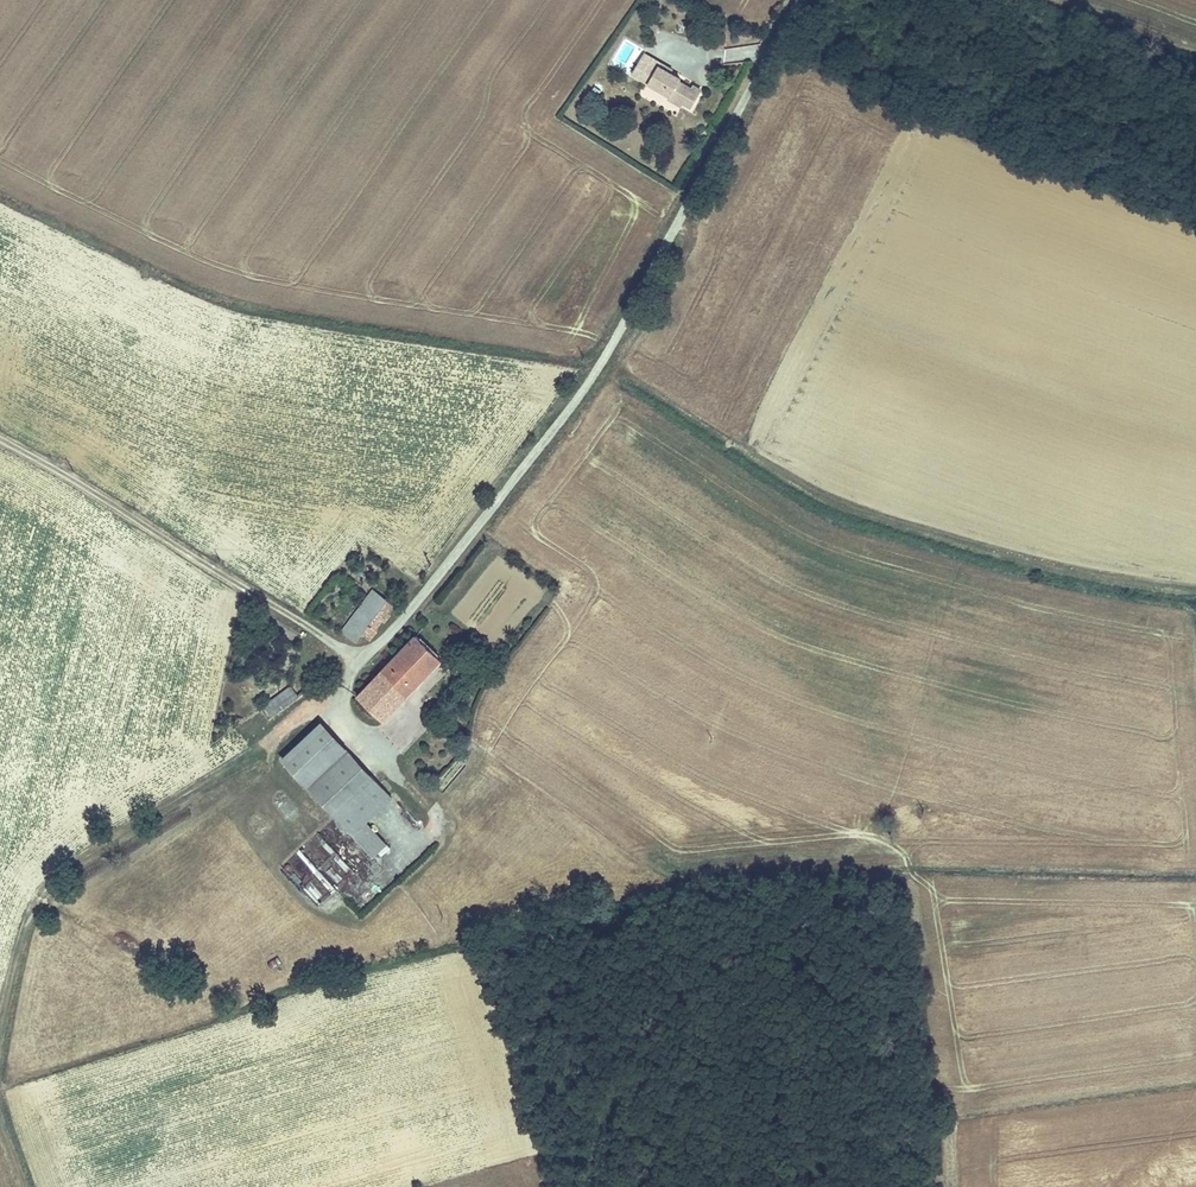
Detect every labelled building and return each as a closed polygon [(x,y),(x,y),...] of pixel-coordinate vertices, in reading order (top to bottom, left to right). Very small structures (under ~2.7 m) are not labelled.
[(667,98),(665,102),(680,110),(682,105),(690,109),(700,90),(656,67),(659,62),(643,53),(630,78),(667,98)] [(351,633),(358,624),(369,632),(392,599),(375,588),(346,629),(351,633)] [(357,696),(380,720),(435,659),(413,638),(357,696)] [(291,684),(262,704),(271,716),(300,696),(291,684)] [(321,724),(286,761),(359,831),(396,792),(321,724)] [(317,833),(282,867),(320,906),(339,887),(340,888),(356,873),(317,833)]
